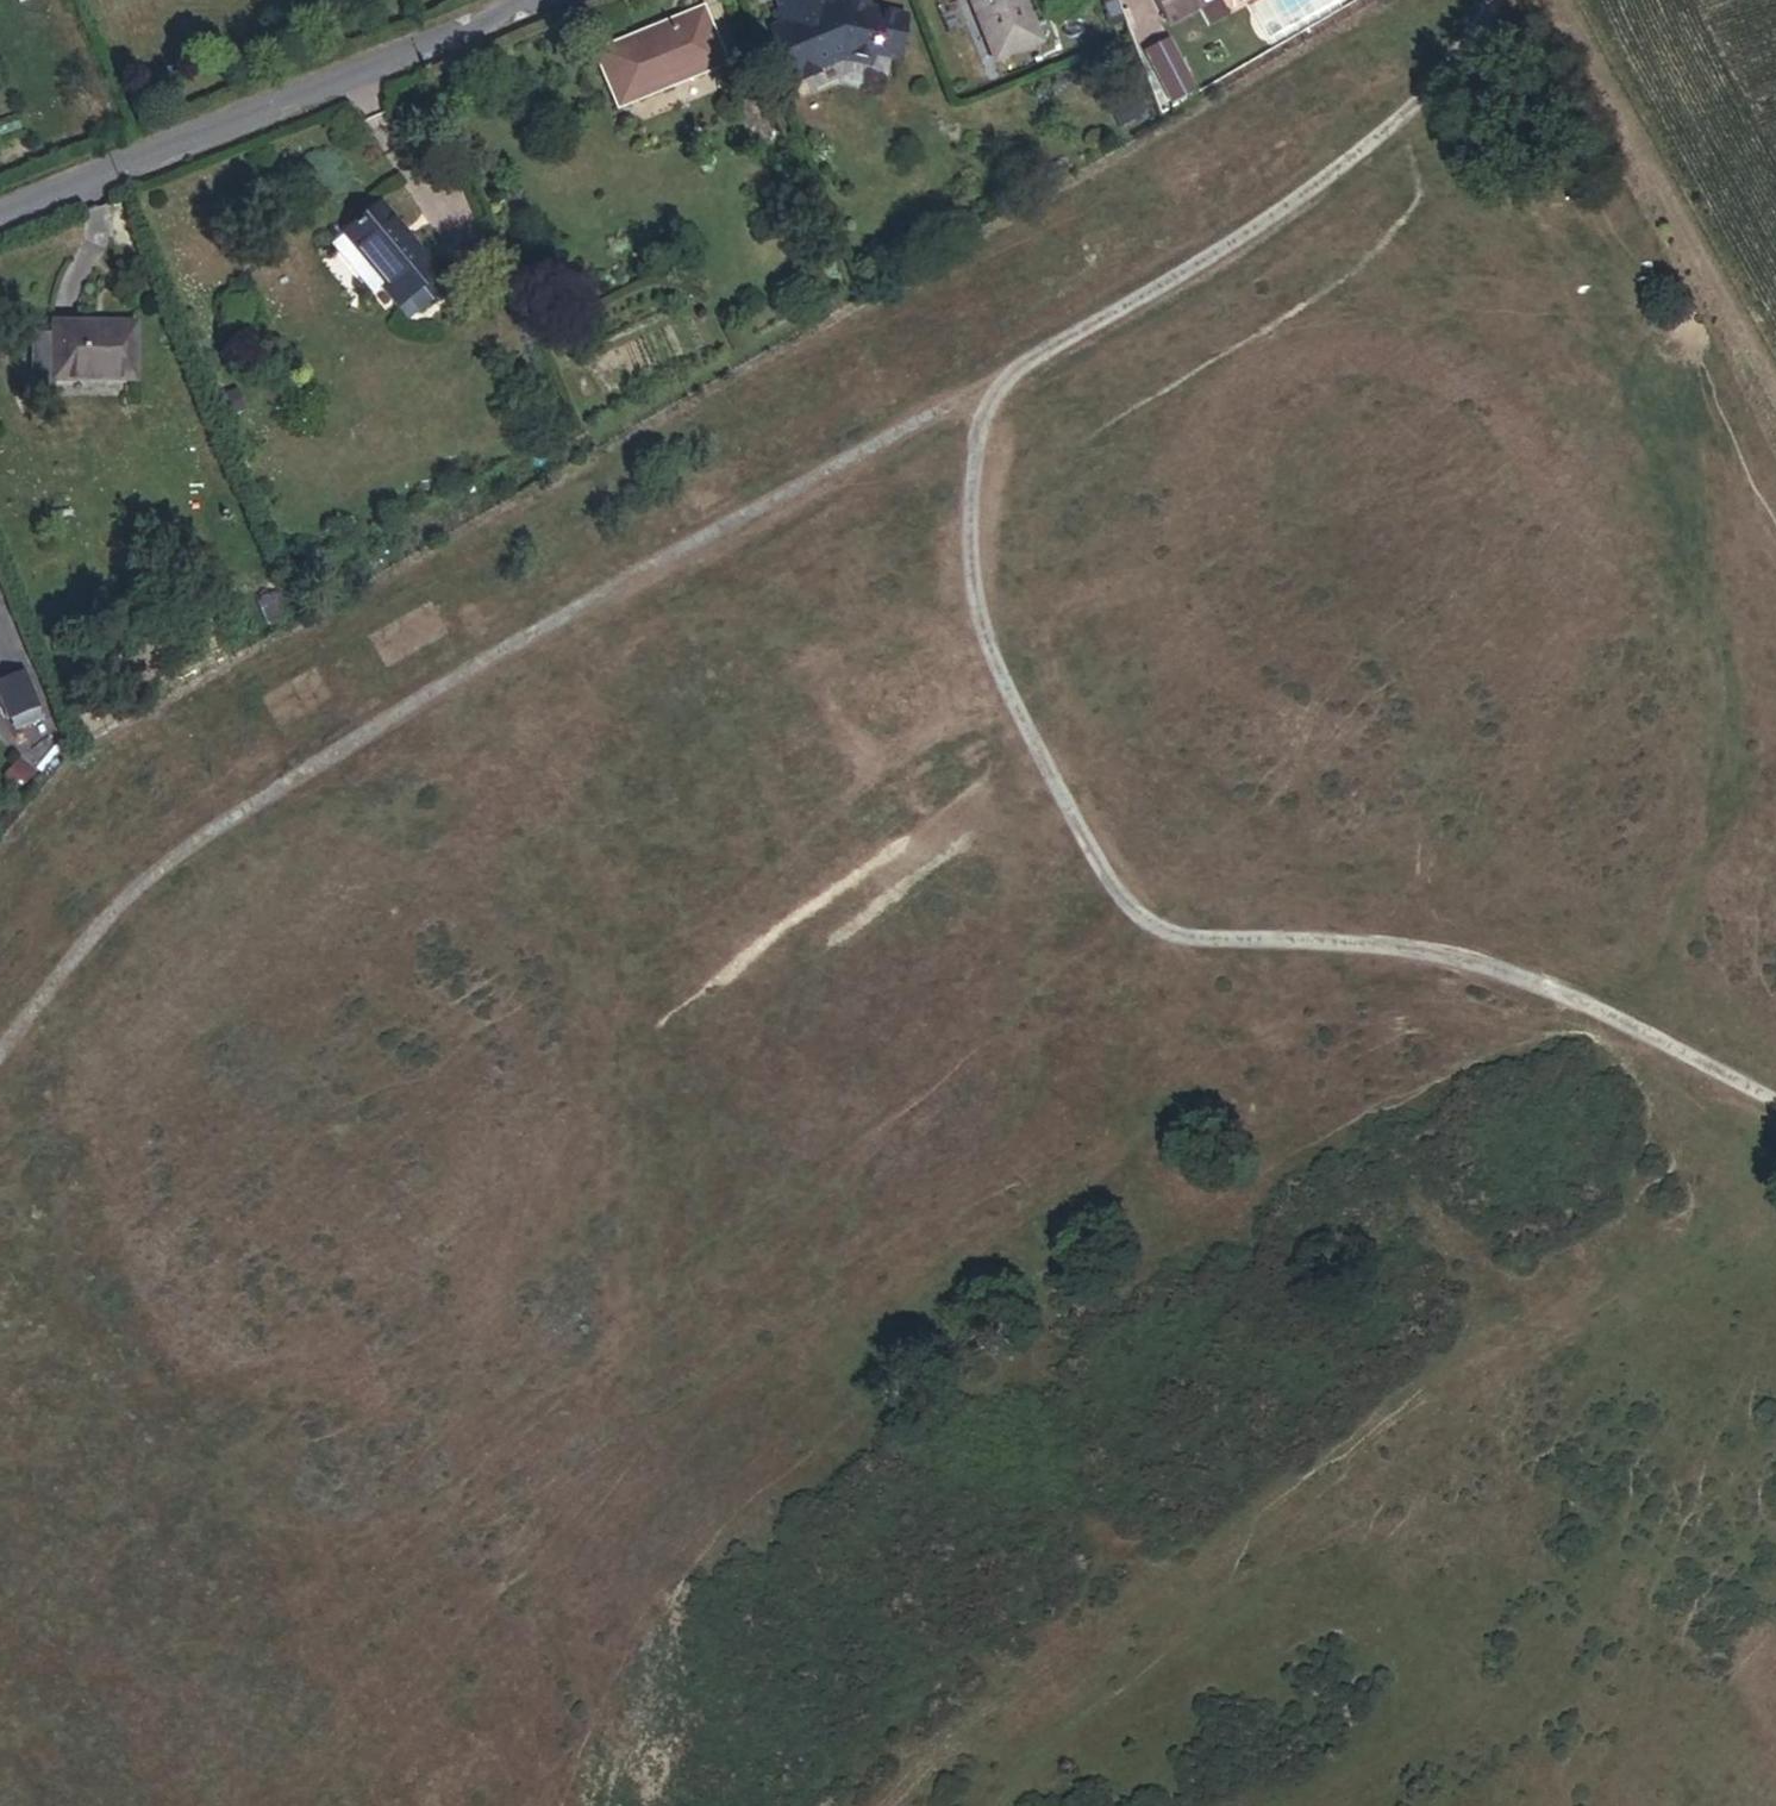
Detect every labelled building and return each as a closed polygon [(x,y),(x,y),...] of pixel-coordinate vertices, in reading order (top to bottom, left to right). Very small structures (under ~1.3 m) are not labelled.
[(730,32),(715,0),(664,0),(603,28),(626,79),(730,32)] [(911,0),(775,0),(797,51),(838,33),(876,42),(878,35),(903,41),(911,0)] [(1041,2),(1040,0),(985,0),(994,22),(1041,2)] [(998,32),(1045,12),(1041,2),(994,22),(998,32)] [(1161,6),(1139,18),(1160,57),(1161,57),(1182,46),(1161,6)] [(1166,66),(1186,55),(1182,46),(1161,57),(1166,66)] [(462,280),(448,265),(457,257),(439,237),(432,243),(391,195),(357,225),(399,273),(393,279),(423,314),(462,280)] [(393,279),(399,273),(357,225),(341,238),(383,287),(393,279)] [(462,280),(470,273),(457,257),(448,265),(462,280)] [(41,377),(119,381),(121,328),(43,325),(43,334),(21,334),(18,390),(40,391),(41,377)] [(282,589),(263,598),(272,618),(291,609),(282,589)] [(23,681),(0,691),(0,707),(1,709),(29,696),(23,681)] [(37,713),(29,696),(1,709),(8,726),(9,726),(36,714),(37,713)] [(40,724),(36,714),(9,726),(13,736),(40,724)] [(15,766),(1,786),(11,794),(26,774),(15,766)]
